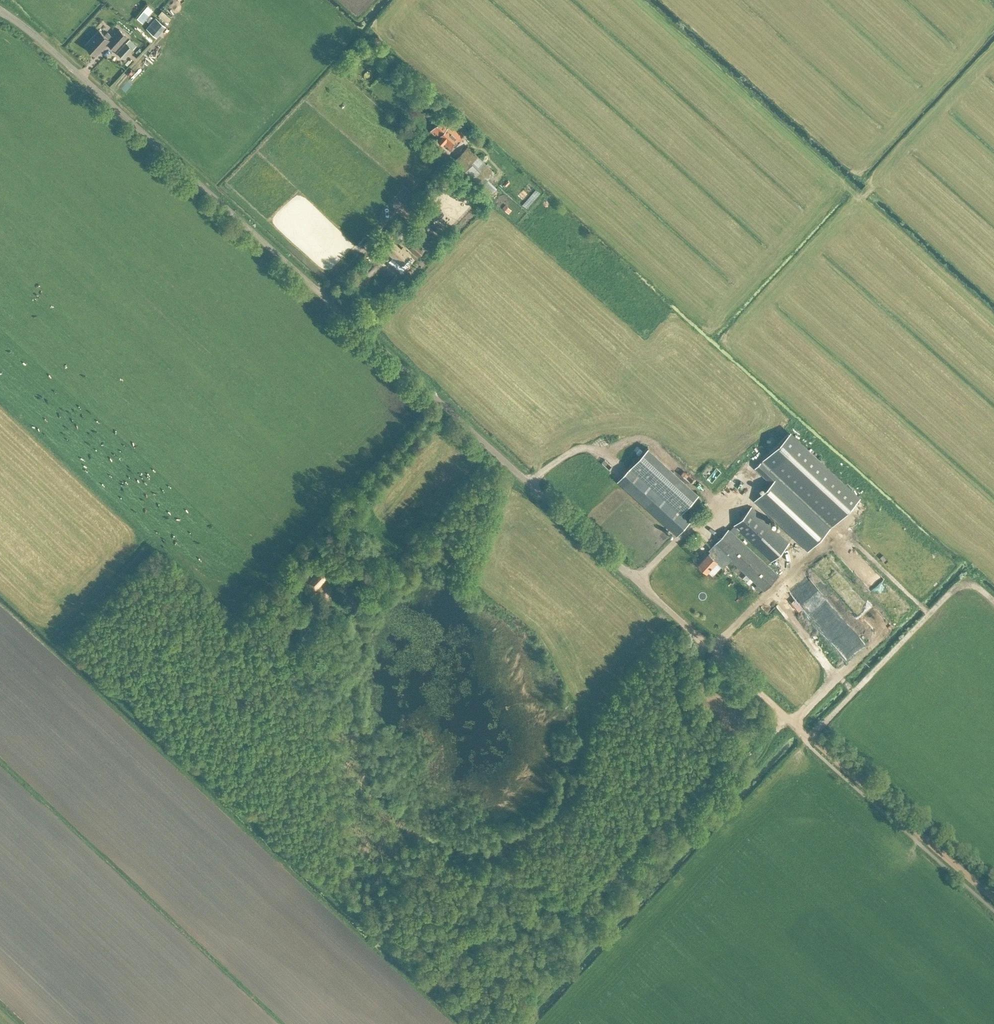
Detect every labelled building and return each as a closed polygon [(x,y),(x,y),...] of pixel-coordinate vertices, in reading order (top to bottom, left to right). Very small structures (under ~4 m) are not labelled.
[(147,5),(137,17),(142,22),(146,17),(153,9),(149,6),(147,5)] [(157,35),(167,24),(157,15),(147,26),(157,35)] [(105,34),(99,29),(85,45),(96,55),(108,43),(115,49),(127,36),(119,29),(113,36),(107,31),(105,34)] [(134,46),(128,40),(126,42),(117,51),(124,59),(133,49),(133,48),(134,46)] [(430,130),(452,149),(463,137),(454,128),(461,120),(455,114),(449,120),(444,115),(430,130)] [(488,196),(496,187),(483,174),(489,167),(467,146),(452,161),(488,196)] [(393,231),(397,235),(408,224),(404,220),(393,231)] [(387,250),(386,252),(401,265),(411,254),(402,245),(401,247),(393,240),(386,248),(387,250)] [(418,257),(425,249),(415,241),(409,248),(418,257)] [(808,550),(832,524),(859,495),(799,438),(772,467),(763,476),(770,483),(754,500),(808,550)] [(677,534),(691,519),(681,510),(697,493),(647,448),(617,480),(677,534)] [(692,516),(696,512),(688,504),(684,508),(692,516)] [(728,528),(708,549),(710,551),(698,564),(706,572),(716,561),(722,567),(730,559),(745,573),(742,577),(749,583),(752,580),(763,590),(778,574),(735,534),(738,531),(770,561),(788,542),(751,506),(734,525),(736,527),(732,532),(728,528)] [(327,575),(320,569),(308,582),(315,589),(327,575)] [(884,619),(876,626),(883,636),(892,629),(884,619)]
